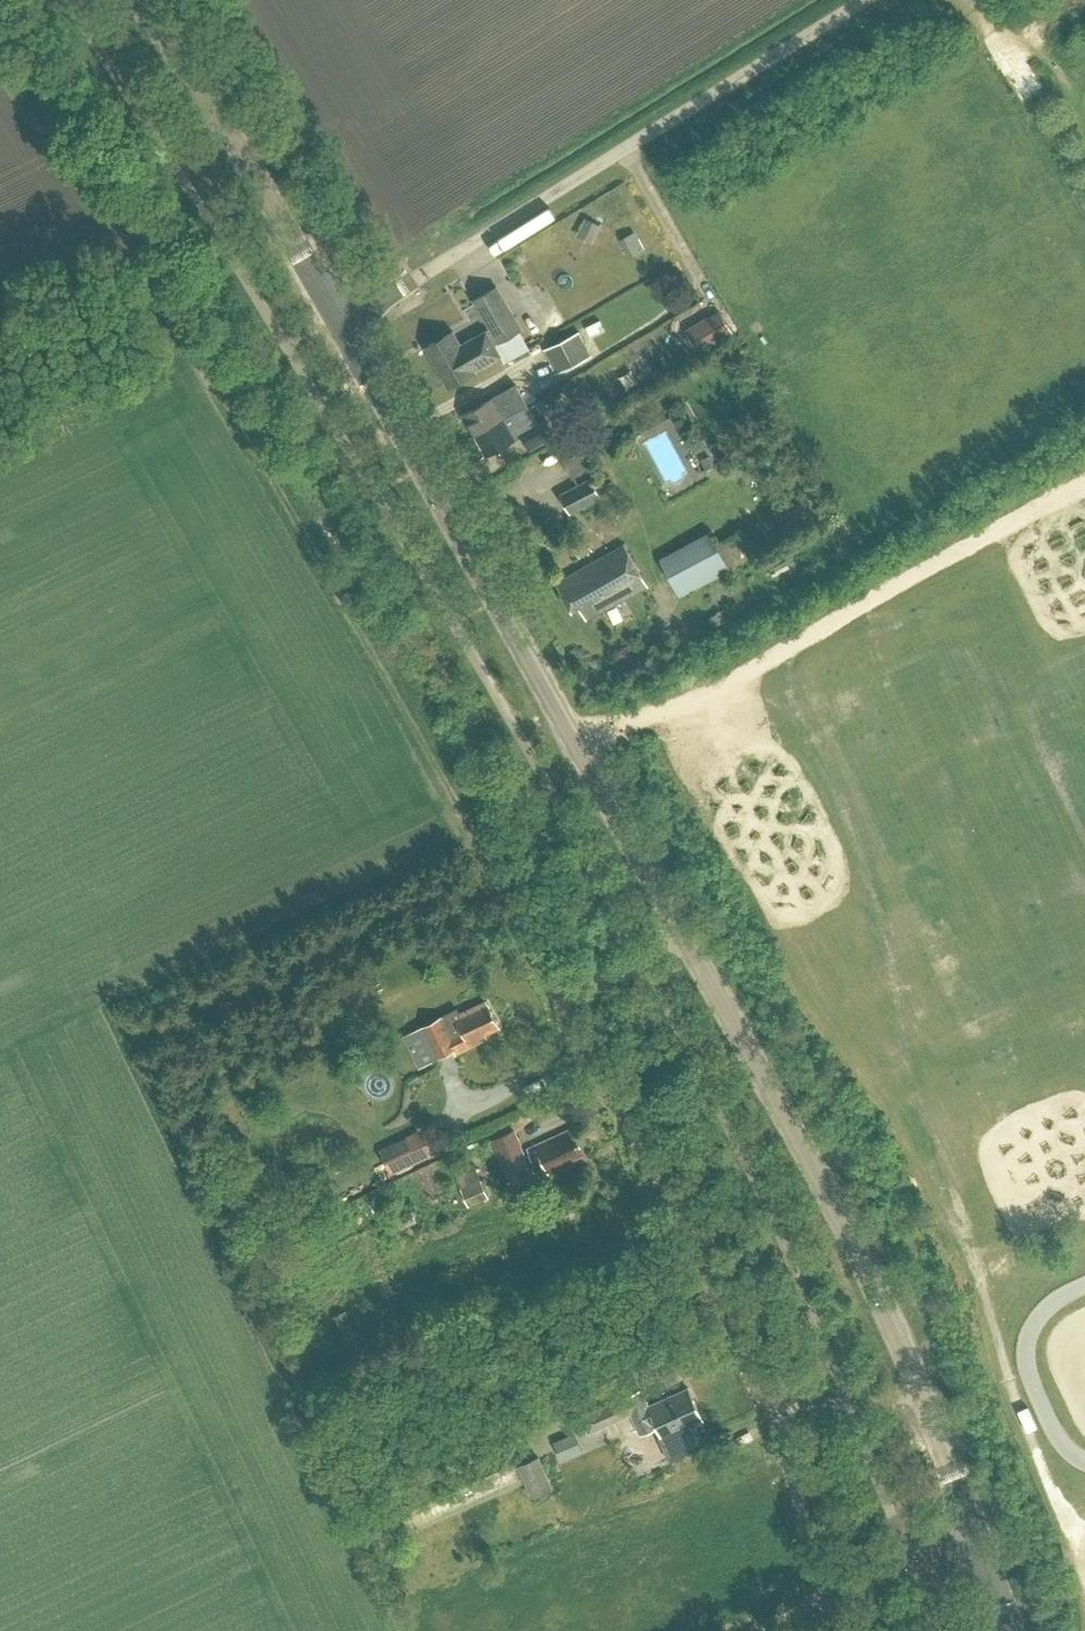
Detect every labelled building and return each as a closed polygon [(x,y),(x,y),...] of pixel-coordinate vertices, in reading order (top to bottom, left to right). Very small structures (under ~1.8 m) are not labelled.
[(575,233),(590,240),(598,222),(583,215),(575,233)] [(620,238),(630,257),(645,249),(635,230),(620,238)] [(522,328),(497,286),(474,299),(491,327),(461,344),(453,330),(426,346),(449,386),(476,371),(475,369),(501,354),(495,344),(522,328)] [(735,334),(721,309),(688,327),(702,352),(735,334)] [(533,352),(541,365),(568,350),(561,337),(533,352)] [(464,413),(475,434),(528,404),(516,384),(464,413)] [(475,434),(487,454),(522,434),(530,448),(555,434),(546,419),(539,423),(528,404),(475,434)] [(561,492),(573,513),(603,496),(591,475),(561,492)] [(662,560),(681,596),(746,561),(729,529),(714,537),(711,533),(662,560)] [(574,547),(580,558),(594,550),(588,539),(574,547)] [(572,610),(580,606),(587,618),(647,585),(624,544),(556,582),(572,610)] [(453,1048),(456,1054),(488,1038),(485,1032),(499,1025),(487,1003),(456,1018),(458,1022),(449,1027),(443,1016),(420,1028),(434,1057),(453,1048)] [(380,1145),(392,1170),(433,1151),(421,1126),(380,1145)] [(582,1154),(572,1129),(527,1148),(533,1161),(541,1157),(548,1173),(575,1161),(573,1158),(582,1154)] [(515,1130),(492,1140),(512,1186),(535,1176),(515,1130)] [(640,1391),(582,1418),(589,1433),(598,1429),(604,1442),(636,1427),(640,1437),(658,1429),(663,1440),(702,1421),(688,1390),(648,1409),(640,1391)] [(582,1449),(575,1431),(553,1441),(560,1458),(582,1449)] [(517,1482),(506,1457),(404,1503),(415,1528),(517,1482)] [(519,1466),(533,1498),(554,1489),(540,1457),(519,1466)]
